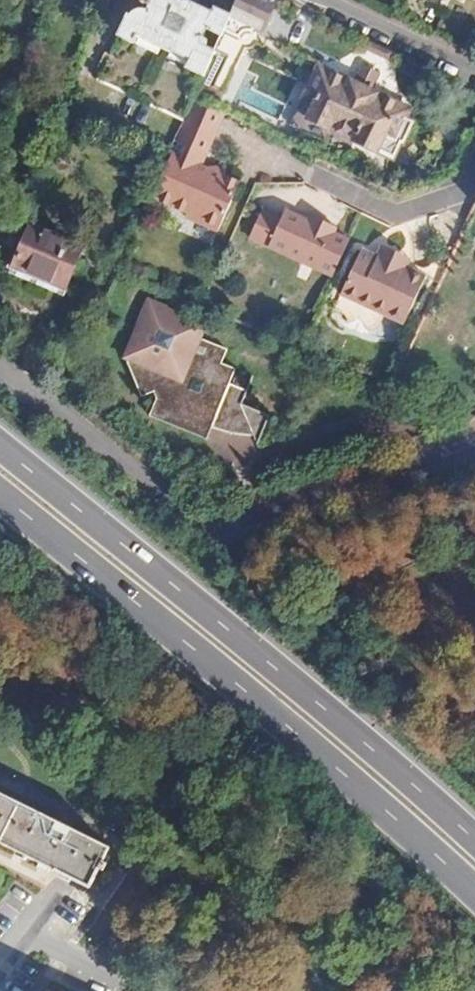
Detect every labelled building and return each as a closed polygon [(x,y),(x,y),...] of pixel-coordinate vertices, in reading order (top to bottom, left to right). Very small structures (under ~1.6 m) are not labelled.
[(128,17),(118,38),(133,45),(137,38),(190,63),(187,70),(203,77),(215,51),(230,18),(214,10),(211,16),(178,0),(136,0),(151,7),(149,13),(145,11),(142,11),(137,11),(132,13),(128,17)] [(230,18),(215,51),(226,56),(214,86),(225,91),(244,49),(246,50),(251,48),(253,45),(274,1),(272,0),(238,0),(230,18)] [(301,100),(316,107),(302,135),(346,156),(350,146),(390,165),(398,147),(401,149),(412,125),(404,121),(408,112),(315,68),(301,100)] [(192,103),(184,122),(149,200),(185,217),(183,220),(216,235),(237,186),(222,179),(224,175),(214,171),(206,172),(203,178),(193,173),(200,158),(202,159),(221,117),(192,103)] [(264,214),(252,241),(333,278),(350,243),(335,236),(338,229),(320,222),(318,228),(310,224),(287,213),(282,223),(264,214)] [(320,222),(313,218),(310,224),(318,228),(320,222)] [(89,249),(29,223),(10,266),(69,291),(89,249)] [(376,259),(363,253),(343,297),(387,318),(406,327),(428,278),(408,269),(400,266),(405,257),(383,246),(376,259)] [(413,261),(405,257),(400,266),(408,269),(413,261)] [(328,428),(346,385),(289,361),(278,389),(250,377),(244,391),(228,384),(233,370),(222,365),(228,351),(200,339),(206,326),(164,308),(145,312),(126,356),(142,377),(136,379),(142,395),(154,390),(156,398),(149,414),(205,438),(210,426),(250,437),(254,445),(269,451),(328,428)] [(250,377),(233,370),(228,384),(244,391),(250,377)] [(54,870),(63,852),(69,855),(73,847),(68,844),(75,830),(0,793),(0,843),(54,870)]
